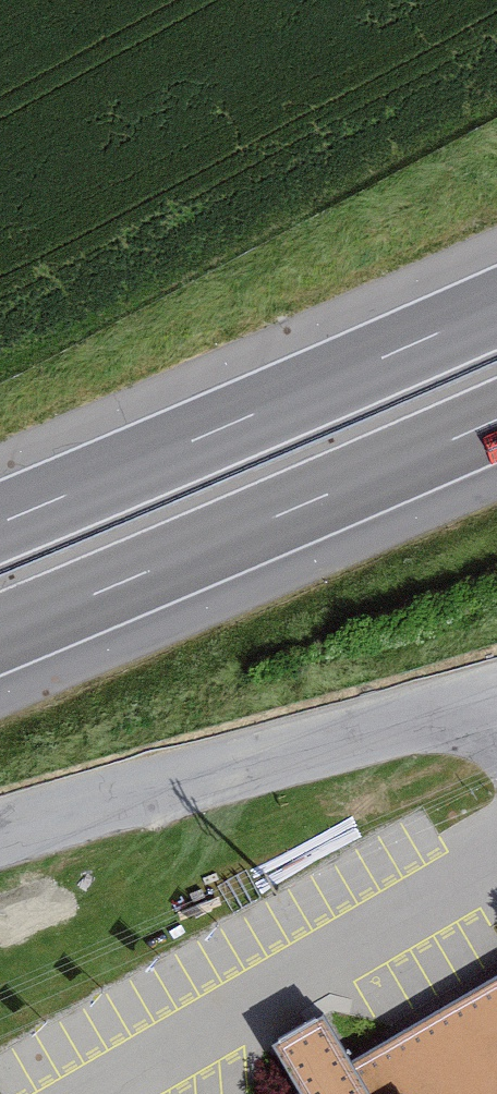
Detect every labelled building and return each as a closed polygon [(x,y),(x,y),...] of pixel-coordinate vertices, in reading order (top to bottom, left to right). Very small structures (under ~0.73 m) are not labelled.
[(264,1093),(496,1093),(496,965),(264,1093)]
